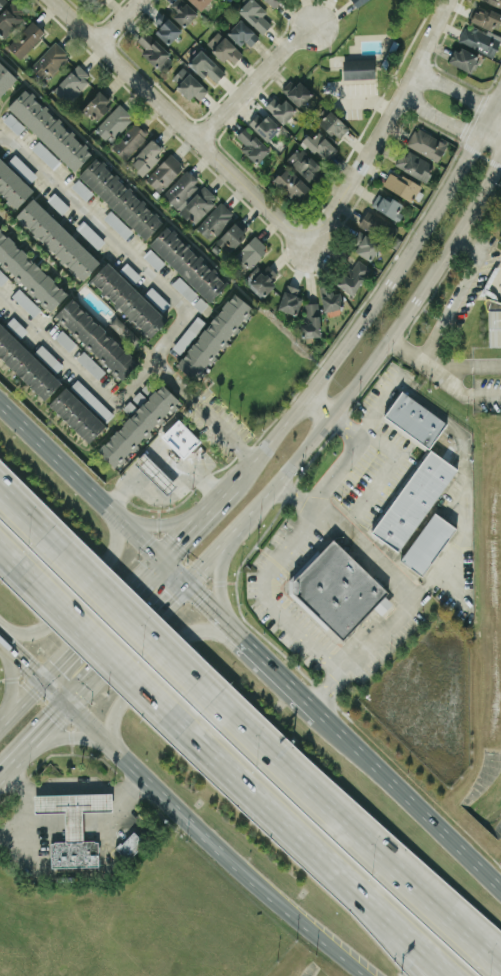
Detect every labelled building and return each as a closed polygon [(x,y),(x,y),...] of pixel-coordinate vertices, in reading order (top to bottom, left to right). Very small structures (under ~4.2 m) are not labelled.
[(177,11),(172,16),(184,27),(197,13),(183,0),(174,0),(170,5),(177,11)] [(200,10),(211,0),(190,0),(200,10)] [(267,11),(255,0),(247,0),(238,10),(262,34),(271,24),(262,15),(267,11)] [(500,23),(500,15),(474,4),(467,19),(491,30),(495,21),(500,23)] [(2,39),(22,20),(8,5),(0,14),(0,37),(2,39)] [(155,32),(168,45),(182,30),(162,12),(154,21),(160,27),(155,32)] [(247,49),(259,37),(241,18),(228,31),(247,49)] [(20,58),(45,32),(32,20),(7,46),(20,58)] [(500,40),(465,24),(457,41),(493,57),(500,40)] [(243,54),(218,30),(206,43),(231,66),(243,54)] [(141,53),(163,72),(175,58),(145,31),(137,40),(146,48),(141,53)] [(47,70),(52,74),(69,55),(54,41),(30,67),(41,77),(47,70)] [(449,62),(469,72),(478,56),(458,45),(449,62)] [(188,62),(213,85),(225,72),(201,49),(188,62)] [(343,79),(375,78),(374,58),(342,59),(343,79)] [(0,62),(0,96),(17,77),(0,62)] [(92,77),(79,64),(53,88),(66,102),(92,77)] [(208,90),(183,66),(172,77),(179,84),(178,85),(196,103),(208,90)] [(299,107),(313,94),(297,77),(283,90),(299,107)] [(8,106),(74,171),(92,153),(26,88),(8,106)] [(82,109),(95,120),(112,102),(99,90),(82,109)] [(281,103),(273,97),(265,107),(283,123),(296,109),(285,99),(281,103)] [(134,119),(120,104),(95,128),(109,142),(134,119)] [(337,140),(349,128),(331,110),(319,122),(337,140)] [(17,134),(25,126),(10,112),(2,120),(17,134)] [(257,114),(248,123),(267,141),(280,127),(267,114),(262,119),(257,114)] [(147,132),(132,121),(112,149),(127,160),(147,132)] [(241,149),(255,162),(268,148),(245,126),(236,136),(245,144),(241,149)] [(406,147),(439,160),(447,141),(413,128),(406,147)] [(337,149),(318,131),(312,138),(308,133),(302,139),(326,161),(337,149)] [(158,158),(155,155),(162,147),(152,138),(129,163),(143,175),(158,158)] [(60,161),(38,140),(31,148),(53,168),(60,161)] [(321,167),(301,146),(287,159),(307,180),(321,167)] [(433,163),(404,149),(395,167),(425,180),(433,163)] [(159,192),(184,167),(170,153),(145,178),(159,192)] [(79,175),(145,239),(163,221),(96,156),(79,175)] [(0,158),(0,194),(15,209),(34,190),(0,158)] [(274,179),(297,201),(309,188),(286,166),(274,179)] [(200,182),(187,169),(163,194),(176,207),(200,182)] [(400,175),(400,177),(389,172),(382,186),(413,200),(420,184),(400,175)] [(86,200),(93,193),(78,178),(71,186),(86,200)] [(194,224),(218,198),(204,185),(180,211),(194,224)] [(404,206),(379,191),(371,205),(396,220),(404,206)] [(47,200),(62,214),(69,206),(54,192),(47,200)] [(100,261),(32,198),(15,217),(82,280),(100,261)] [(196,227),(206,237),(212,230),(217,235),(235,215),(220,201),(196,227)] [(367,209),(359,224),(389,240),(397,224),(367,209)] [(132,231),(111,210),(103,218),(125,238),(132,231)] [(216,241),(222,248),(227,243),(232,248),(248,230),(237,219),(216,241)] [(105,241),(83,220),(75,227),(97,248),(105,241)] [(210,301),(227,283),(166,226),(149,244),(210,301)] [(0,229),(0,263),(51,311),(68,293),(0,229)] [(348,247),(372,259),(381,243),(357,230),(348,247)] [(248,270),(268,248),(254,235),(234,257),(248,270)] [(165,262),(150,248),(143,256),(158,270),(165,262)] [(370,267),(356,258),(338,285),(353,295),(370,267)] [(167,319),(107,262),(89,280),(150,338),(167,319)] [(1,285),(8,277),(0,269),(0,284),(1,285)] [(263,296),(275,285),(262,270),(250,282),(263,296)] [(197,293),(179,276),(172,284),(189,301),(197,293)] [(302,297),(296,295),(299,288),(285,283),(278,309),(297,315),(302,297)] [(319,287),(325,312),(342,307),(339,291),(327,293),(325,285),(319,287)] [(163,310),(170,304),(151,286),(145,294),(163,310)] [(34,316),(41,309),(18,288),(11,295),(34,316)] [(251,305),(231,291),(177,366),(196,380),(251,305)] [(55,314),(121,379),(138,363),(72,297),(55,314)] [(320,336),(319,302),(303,303),(304,337),(320,336)] [(489,310),(500,310),(500,347),(489,347),(489,310)] [(203,320),(194,315),(174,349),(183,354),(203,320)] [(0,322),(0,357),(44,400),(61,382),(0,322)] [(76,344),(62,329),(55,336),(68,351),(76,344)] [(63,365),(41,344),(35,351),(57,371),(63,365)] [(76,358),(98,379),(105,371),(84,350),(76,358)] [(71,385),(107,420),(113,414),(77,379),(71,385)] [(140,405),(97,451),(114,467),(179,400),(162,383),(147,399),(139,391),(132,398),(140,405)] [(48,404),(89,443),(106,425),(65,386),(48,404)] [(428,448),(447,423),(401,390),(383,416),(428,448)] [(161,435),(184,457),(200,440),(177,418),(161,435)] [(399,552),(456,467),(428,448),(371,533),(399,552)] [(166,495),(176,485),(144,452),(134,462),(166,495)] [(400,560),(422,576),(456,527),(433,511),(400,560)] [(287,594),(287,581),(334,534),(395,594),(341,648),(287,594)] [(98,866),(98,840),(83,840),(82,811),(112,810),(112,793),(34,794),(35,812),(65,812),(65,841),(50,841),(51,867),(98,866)] [(116,847),(127,859),(145,843),(133,831),(116,847)]
